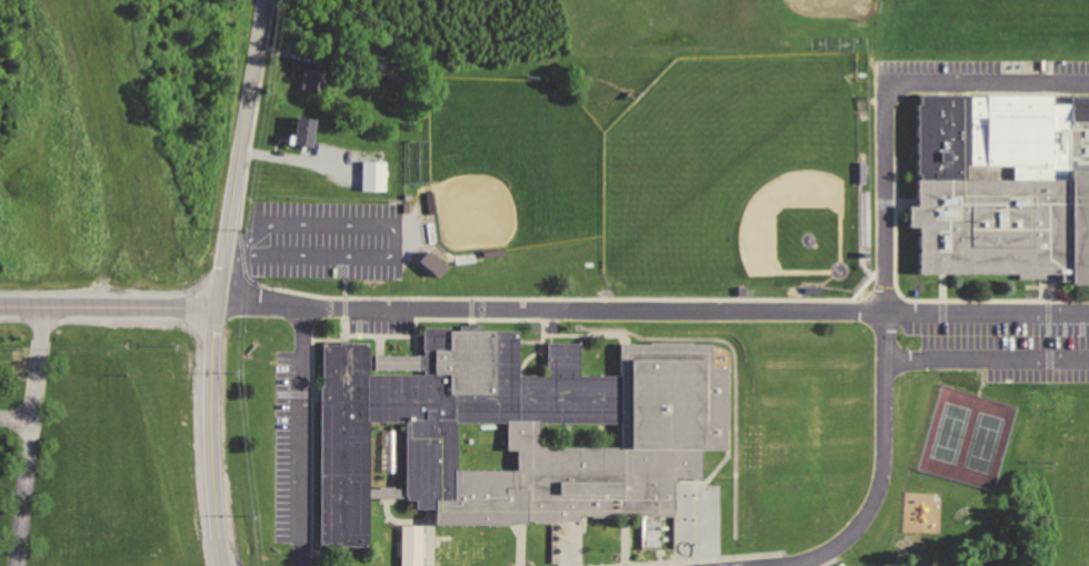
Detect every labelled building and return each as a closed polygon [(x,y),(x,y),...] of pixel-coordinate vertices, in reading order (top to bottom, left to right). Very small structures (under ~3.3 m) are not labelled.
[(304,64),(299,90),(327,95),(331,70),(304,64)] [(916,171),(919,171),(919,176),(916,176),(916,203),(907,203),(907,224),(917,224),(917,271),(940,271),(1017,271),(1017,276),(1047,276),(1057,276),(1057,279),(1069,279),(1069,282),(1088,282),(1088,93),(1070,93),(1069,101),(1050,101),(1050,93),(920,92),(920,101),(916,101),(916,171)] [(298,114),(293,144),(313,148),(318,119),(298,114)] [(363,159),(362,190),(388,191),(389,160),(363,159)] [(418,257),(438,275),(457,254),(438,236),(418,257)] [(321,343),(340,342),(340,340),(343,340),(368,340),(368,353),(377,353),(413,353),(422,353),(422,325),(449,325),(449,329),(467,329),(467,321),(476,320),(476,329),(518,329),(518,341),(518,373),(521,373),(547,373),(547,341),(579,341),(579,373),(619,374),(619,342),(626,342),(649,342),(649,340),(691,340),(691,342),(711,342),(710,364),(725,364),(725,388),(728,388),(727,427),(725,427),(725,446),(700,447),(700,475),(676,475),(676,481),(672,481),(672,513),(640,513),(625,514),(578,513),(578,519),(550,518),(524,518),(524,523),(519,523),(434,523),(433,507),(429,507),(414,507),(414,498),(406,497),(406,495),(392,495),(392,498),(386,498),(379,497),(379,495),(368,495),(368,544),(343,544),(338,544),(338,542),(319,540),(321,343)] [(380,428),(380,471),(396,471),(397,428),(380,428)] [(400,565),(421,565),(421,524),(400,524),(400,565)]
